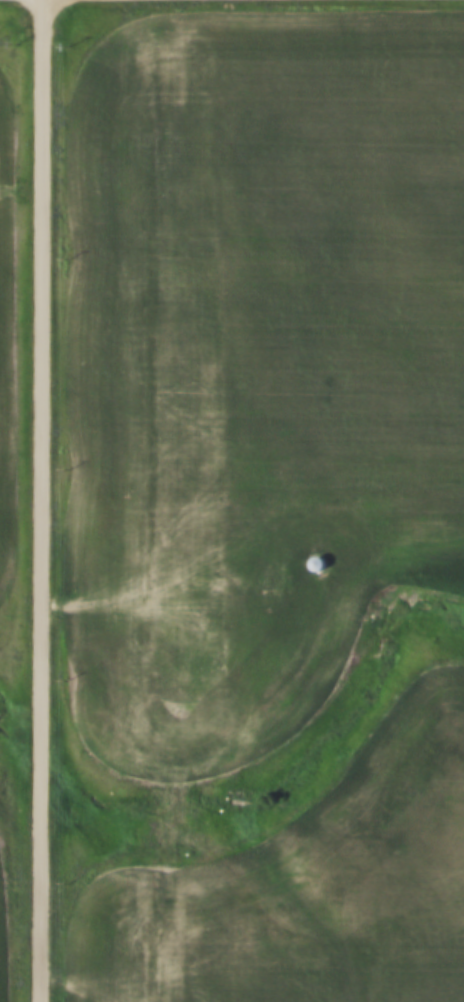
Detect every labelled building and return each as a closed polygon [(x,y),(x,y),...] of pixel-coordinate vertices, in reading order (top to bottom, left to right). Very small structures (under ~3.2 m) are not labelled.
[(313,564),(317,563),(319,560),(320,557),(319,553),(317,550),(313,549),(309,550),(307,553),(306,557),(307,560),(309,563),(313,564)] [(321,559),(311,562),(315,574),(326,570),(321,559)]
